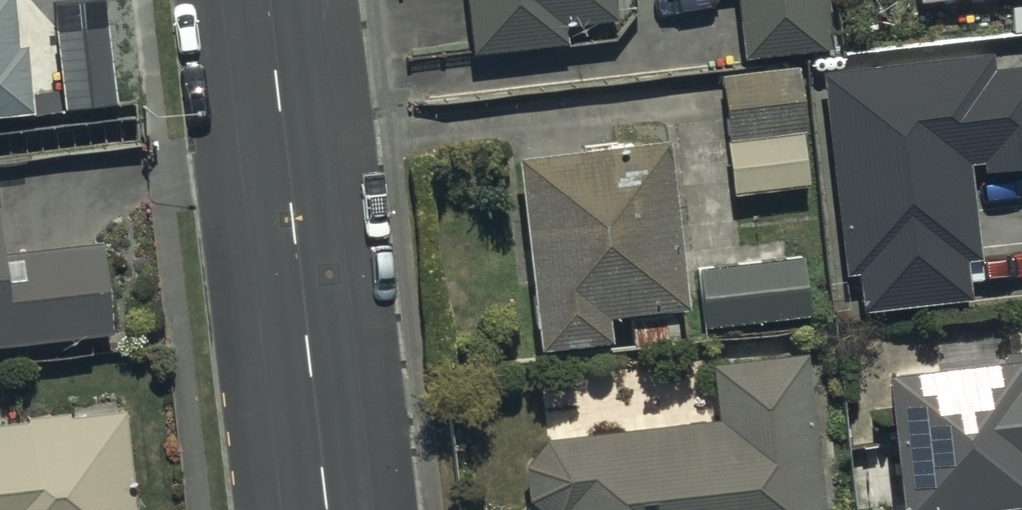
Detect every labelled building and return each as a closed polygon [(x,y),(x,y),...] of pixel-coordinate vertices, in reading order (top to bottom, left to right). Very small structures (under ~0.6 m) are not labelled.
[(19,53),(15,0),(0,0),(0,121),(35,118),(29,52),(19,53)] [(472,68),(565,56),(563,39),(616,32),(612,0),(463,0),(472,68)] [(742,68),(827,57),(820,0),(733,0),(742,68)] [(918,15),(1021,4),(1021,0),(916,0),(918,15)] [(120,111),(110,29),(57,35),(67,118),(120,111)] [(816,85),(841,289),(855,288),(860,328),(969,314),(964,275),(974,274),(962,174),(982,172),(984,189),(1021,184),(1021,75),(989,79),(987,63),(816,85)] [(798,74),(715,85),(725,152),(806,143),(798,74)] [(806,143),(725,152),(732,210),(813,200),(806,143)] [(666,149),(512,167),(535,368),(606,360),(603,336),(687,326),(666,149)] [(6,258),(1,211),(0,202),(0,353),(115,341),(105,247),(6,258)] [(799,261),(693,275),(702,343),(808,329),(799,261)] [(891,375),(908,509),(969,509),(1021,504),(1021,359),(891,375)] [(706,375),(712,429),(547,449),(522,478),(525,509),(821,509),(803,364),(706,375)] [(0,431),(0,509),(137,509),(127,417),(0,431)]
